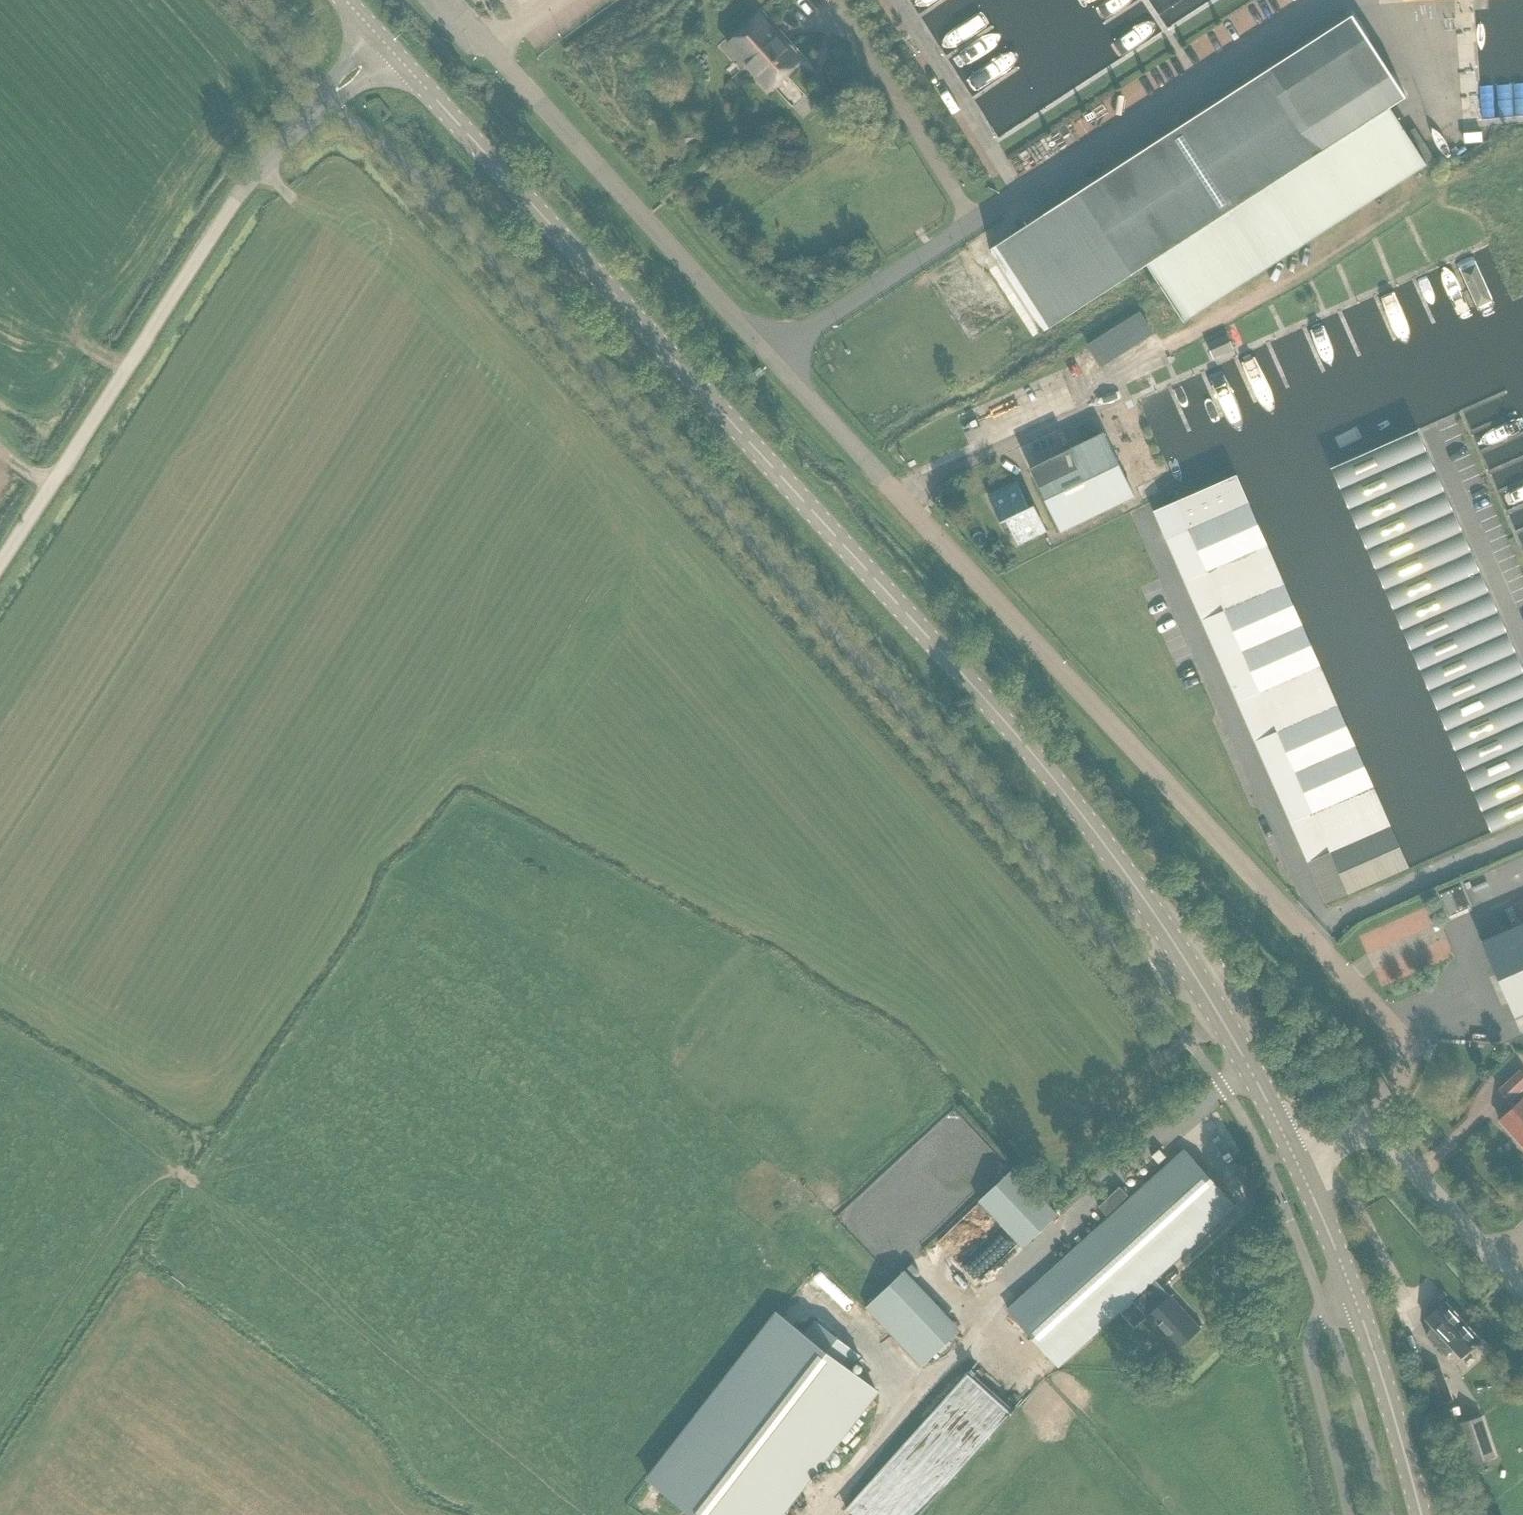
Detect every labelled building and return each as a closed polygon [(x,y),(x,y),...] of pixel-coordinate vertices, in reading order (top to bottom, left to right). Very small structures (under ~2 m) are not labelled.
[(1406,133),(1390,108),(1406,98),(1353,15),(989,250),(1042,332),(1147,265),(1183,322),(1427,165),(1432,173),(1440,168),(1414,127),(1406,133)] [(766,30),(756,18),(728,44),(758,77),(759,76),(770,88),(797,63),(786,51),(789,49),(769,27),(766,30)] [(1150,332),(1139,314),(1088,347),(1099,364),(1150,332)] [(1212,358),(1233,349),(1226,334),(1206,343),(1212,358)] [(1426,450),(1417,430),(1331,468),(1340,488),(1426,450)] [(1060,532),(1135,496),(1104,433),(1030,468),(1060,532)] [(1435,470),(1426,450),(1340,488),(1349,509),(1435,470)] [(1358,529),(1444,491),(1435,470),(1349,509),(1358,529)] [(1142,501),(1160,492),(1154,479),(1136,488),(1142,501)] [(1240,482),(1157,519),(1166,539),(1193,527),(1249,503),(1240,482)] [(1029,507),(1017,483),(989,496),(1007,534),(1012,532),(1018,544),(1046,530),(1034,505),(1029,507)] [(1453,511),(1444,491),(1358,529),(1366,549),(1453,511)] [(1249,503),(1193,527),(1166,539),(1175,560),(1258,523),(1249,503)] [(1453,511),(1366,549),(1375,569),(1462,531),(1453,511)] [(1184,580),(1267,543),(1258,523),(1175,560),(1184,580)] [(1375,569),(1384,589),(1471,551),(1462,531),(1375,569)] [(1267,543),(1184,580),(1193,600),(1276,564),(1267,543)] [(1393,609),(1480,571),(1471,551),(1384,589),(1393,609)] [(1193,600),(1202,620),(1285,584),(1276,564),(1193,600)] [(1402,630),(1488,592),(1480,571),(1393,609),(1402,630)] [(1285,584),(1202,620),(1211,640),(1294,604),(1285,584)] [(1411,650),(1497,612),(1488,592),(1402,630),(1411,650)] [(1294,604),(1211,640),(1219,661),(1302,624),(1294,604)] [(1497,612),(1411,650),(1420,670),(1506,632),(1497,612)] [(1311,644),(1302,624),(1219,661),(1228,681),(1311,644)] [(1420,670),(1429,690),(1515,652),(1506,632),(1420,670)] [(1237,701),(1320,665),(1311,644),(1228,681),(1237,701)] [(1438,711),(1522,673),(1522,670),(1515,652),(1429,690),(1438,711)] [(1329,685),(1320,665),(1237,701),(1246,721),(1329,685)] [(1438,711),(1447,731),(1522,697),(1522,673),(1438,711)] [(1329,685),(1246,721),(1255,741),(1338,705),(1329,685)] [(1447,731),(1455,751),(1522,721),(1522,697),(1447,731)] [(1264,762),(1347,725),(1338,705),(1255,741),(1264,762)] [(1455,751),(1464,771),(1522,745),(1522,721),(1455,751)] [(1273,782),(1356,745),(1347,725),(1264,762),(1273,782)] [(1364,766),(1356,745),(1273,782),(1281,802),(1364,766)] [(1464,771),(1473,791),(1522,769),(1522,745),(1464,771)] [(1290,822),(1373,786),(1364,766),(1281,802),(1290,822)] [(1473,791),(1482,811),(1522,793),(1522,769),(1473,791)] [(1382,806),(1373,786),(1290,822),(1299,842),(1382,806)] [(1491,832),(1522,818),(1522,793),(1482,811),(1491,832)] [(1391,826),(1382,806),(1299,842),(1308,863),(1391,826)] [(1317,883),(1400,846),(1391,826),(1308,863),(1317,883)] [(1326,903),(1409,867),(1400,846),(1317,883),(1326,903)] [(1449,917),(1470,907),(1461,885),(1439,895),(1449,917)] [(1482,942),(1515,1017),(1522,1014),(1522,924),(1482,942)] [(1520,1071),(1499,1091),(1509,1102),(1510,1101),(1515,1107),(1500,1121),(1522,1146),(1522,1074),(1520,1071)] [(1159,1163),(1166,1157),(1159,1149),(1152,1156),(1159,1163)] [(1184,1150),(1136,1193),(1007,1310),(1059,1366),(1132,1300),(1176,1349),(1199,1329),(1154,1280),(1235,1207),(1184,1150)] [(975,1203),(1019,1250),(1058,1214),(1014,1167),(975,1203)] [(922,1366),(957,1332),(902,1272),(867,1306),(922,1366)] [(1461,1358),(1480,1341),(1445,1302),(1426,1319),(1433,1327),(1426,1333),(1447,1357),(1454,1350),(1461,1358)] [(695,1514),(775,1514),(875,1388),(849,1367),(859,1354),(819,1322),(808,1335),(778,1312),(648,1478),(695,1514)] [(1438,1406),(1453,1400),(1440,1367),(1424,1373),(1438,1406)] [(1476,1462),(1496,1456),(1484,1418),(1464,1424),(1476,1462)] [(851,1514),(873,1514),(860,1504),(850,1514),(851,1514)]
